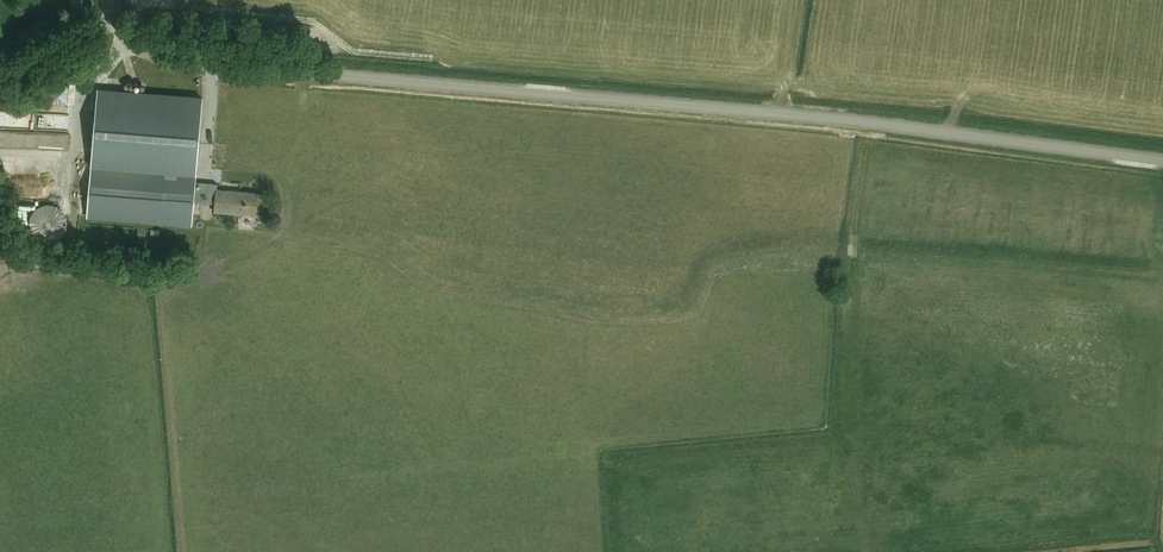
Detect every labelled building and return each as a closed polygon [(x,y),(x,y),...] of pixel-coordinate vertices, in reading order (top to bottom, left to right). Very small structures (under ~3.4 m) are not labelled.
[(45,80),(45,102),(73,102),(74,81),(45,80)] [(194,174),(201,97),(96,89),(92,136),(89,165),(194,174)] [(49,114),(50,127),(72,126),(71,113),(49,114)] [(194,174),(89,165),(85,222),(189,231),(192,199),(193,182),(194,174)] [(215,184),(193,182),(192,199),(214,201),(213,211),(254,214),(256,191),(215,188),(215,184)] [(42,206),(39,207),(37,209),(34,211),(32,214),(31,217),(30,220),(30,224),(30,227),(31,230),(32,233),(34,236),(37,238),(39,240),(42,241),(45,242),(49,243),(52,242),(55,241),(58,240),(61,238),(63,236),(65,233),(67,230),(67,227),(68,224),(67,220),(67,217),(65,214),(63,211),(61,209),(58,207),(55,206),(52,205),(49,205),(45,205),(42,206)]
